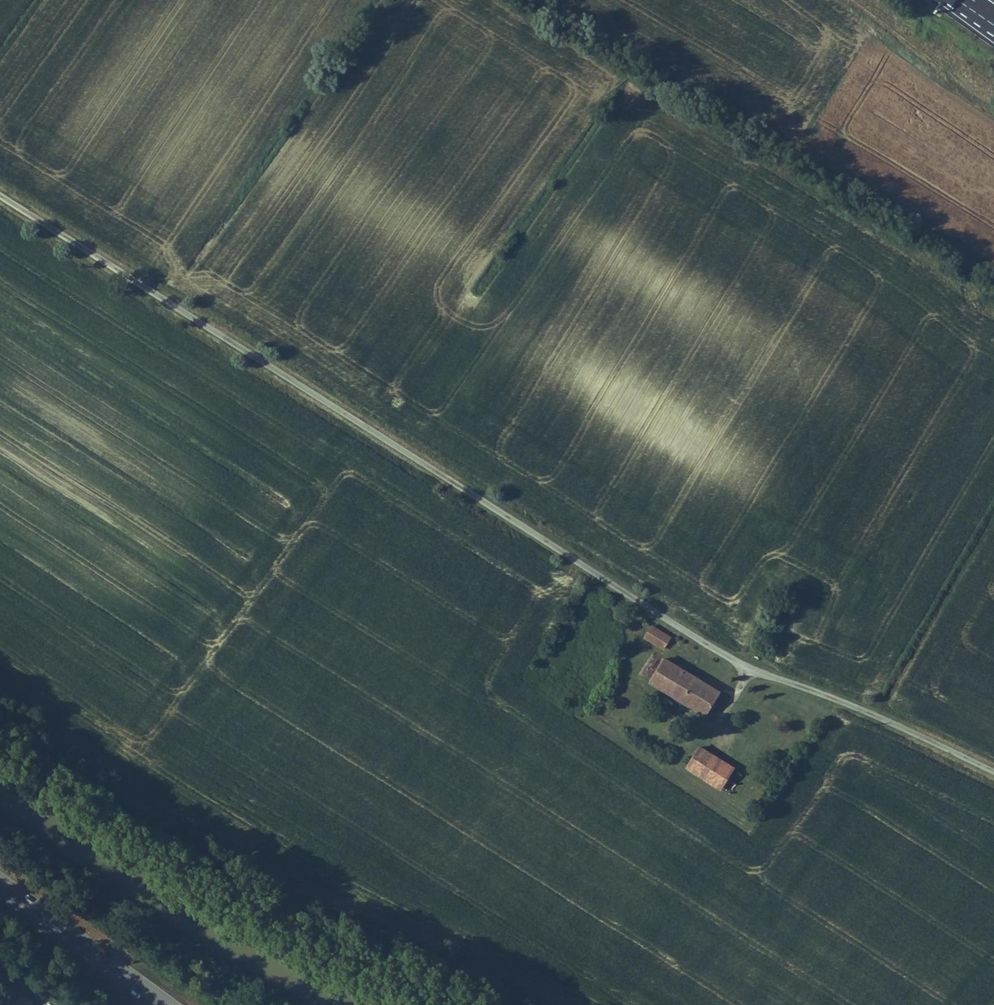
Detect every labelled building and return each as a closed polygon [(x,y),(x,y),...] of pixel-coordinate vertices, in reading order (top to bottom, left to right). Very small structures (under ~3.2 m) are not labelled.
[(670,634),(651,623),(645,632),(664,644),(670,634)] [(718,687),(652,648),(639,669),(705,709),(718,687)] [(694,752),(683,772),(729,796),(739,776),(694,752)] [(0,996),(0,1004),(16,1004),(17,1003),(0,996)]
